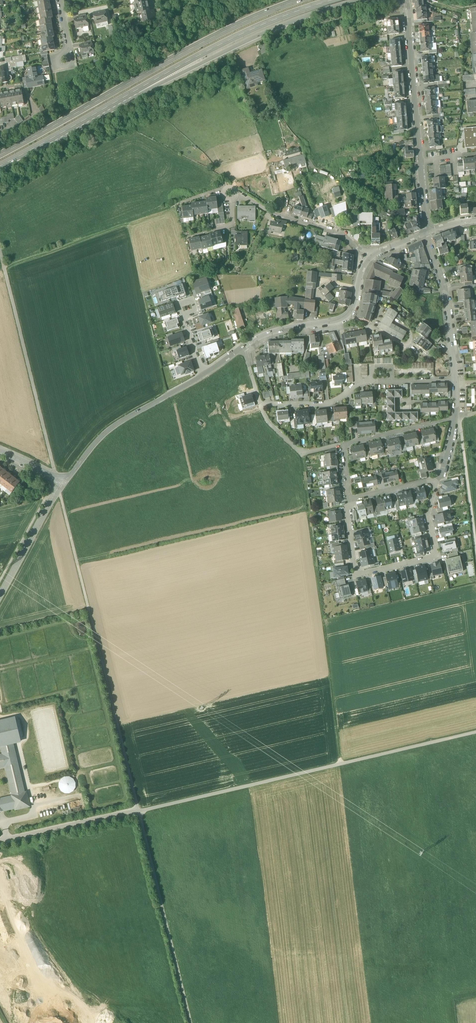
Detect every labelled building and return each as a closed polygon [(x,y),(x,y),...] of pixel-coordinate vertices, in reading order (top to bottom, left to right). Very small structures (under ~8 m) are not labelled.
[(143,2),(135,4),(137,14),(142,13),(149,11),(147,1),(143,2)] [(50,5),(39,8),(40,14),(51,12),(50,9),(51,9),(50,5)] [(149,11),(142,13),(143,17),(142,17),(143,23),(151,21),(155,20),(153,10),(149,11)] [(105,11),(95,14),(95,17),(94,18),(96,24),(107,21),(107,19),(108,18),(107,15),(106,15),(105,11)] [(51,12),(40,14),(41,20),(50,18),(52,18),(52,14),(51,15),(51,12)] [(86,17),(79,19),(75,20),(75,23),(75,24),(76,25),(76,26),(75,27),(76,27),(76,28),(81,27),(82,28),(83,27),(88,26),(86,17)] [(41,20),(39,20),(41,27),(52,25),(51,21),(50,18),(41,20)] [(397,19),(384,20),(385,25),(387,25),(387,27),(388,27),(398,26),(397,19)] [(41,27),(40,27),(41,33),(53,31),(52,25),(41,27)] [(398,26),(388,27),(388,32),(387,32),(387,34),(387,35),(399,34),(398,26)] [(53,31),(41,33),(42,39),(52,38),(54,37),(53,31)] [(42,39),(41,40),(42,46),(53,44),(52,41),(53,41),(52,38),(42,39)] [(53,44),(42,46),(43,53),(47,52),(55,50),(54,47),(53,47),(53,44)] [(92,44),(84,45),(84,46),(80,46),(82,55),(86,54),(87,55),(88,53),(93,52),(92,44)] [(19,57),(8,58),(5,59),(6,66),(6,69),(11,68),(20,67),(21,67),(19,57)] [(36,67),(27,69),(29,79),(26,80),(27,85),(44,82),(43,76),(38,77),(36,67)] [(261,70),(249,74),(248,69),(242,71),(243,72),(245,81),(248,88),(257,85),(256,82),(264,80),(261,70)] [(22,90),(15,91),(18,104),(24,103),(22,90)] [(18,104),(15,91),(10,92),(12,105),(18,104)] [(12,105),(10,92),(4,93),(6,107),(12,105)] [(467,101),(467,113),(475,113),(475,101),(467,101)] [(465,149),(475,148),(475,128),(464,129),(465,149)] [(285,152),(286,156),(299,153),(298,148),(285,152)] [(413,151),(408,151),(408,148),(405,149),(406,158),(414,157),(413,151)] [(304,155),(283,161),(285,167),(298,164),(305,162),(306,162),(304,155)] [(396,184),(385,185),(386,194),(394,194),(394,190),(396,190),(396,184)] [(415,193),(406,195),(406,199),(405,200),(405,198),(404,198),(398,199),(398,203),(404,202),(416,201),(415,193)] [(398,196),(394,197),(394,194),(386,194),(386,200),(392,202),(392,205),(399,205),(398,203),(398,199),(398,196)] [(431,201),(430,201),(432,210),(439,209),(442,209),(441,200),(431,201)] [(416,201),(404,202),(405,209),(417,208),(416,201)] [(336,216),(337,218),(345,215),(343,209),(346,208),(344,203),(333,207),(333,208),(336,216)] [(464,205),(460,206),(460,215),(468,214),(467,205),(464,205)] [(255,206),(241,207),(241,216),(247,216),(249,216),(250,220),(255,220),(255,206)] [(302,208),(295,206),(294,208),(293,214),(300,216),(300,217),(300,216),(302,208)] [(321,216),(321,218),(329,216),(326,206),(318,209),(321,216)] [(397,209),(393,207),(393,208),(390,206),(388,210),(391,212),(396,214),(397,214),(397,209)] [(391,215),(375,207),(372,212),(388,221),(391,215)] [(306,209),(302,208),(300,216),(307,218),(308,213),(309,210),(307,209),(306,209)] [(351,214),(352,227),(359,227),(359,224),(359,215),(351,214)] [(359,215),(359,224),(372,224),(372,218),(372,214),(359,214),(359,215)] [(418,216),(413,218),(414,221),(412,221),(413,222),(411,223),(414,232),(419,230),(420,229),(418,216)] [(282,224),(277,223),(274,225),(271,224),(270,227),(269,231),(281,233),(282,225),(282,224)] [(408,224),(405,226),(407,235),(414,232),(411,223),(408,224)] [(387,224),(385,232),(384,231),(383,235),(388,235),(388,234),(389,232),(391,224),(387,224)] [(394,230),(389,232),(388,234),(388,235),(390,241),(397,238),(394,230)] [(452,230),(440,235),(443,243),(445,242),(450,241),(450,243),(450,244),(452,243),(451,241),(456,240),(452,230)] [(222,237),(220,232),(215,233),(218,245),(223,243),(222,237)] [(215,233),(210,234),(213,247),(213,246),(218,245),(215,233)] [(210,235),(205,237),(208,248),(213,247),(210,234),(209,234),(210,235)] [(241,235),(236,235),(236,245),(247,245),(247,235),(241,235)] [(440,235),(432,238),(435,249),(438,248),(441,247),(441,244),(443,243),(440,235)] [(199,237),(194,238),(197,250),(202,249),(202,250),(199,237)] [(205,237),(200,238),(199,237),(202,250),(208,248),(205,237)] [(194,238),(188,240),(191,251),(197,250),(194,238)] [(341,241),(330,238),(328,244),(328,243),(332,245),(332,244),(339,246),(341,241)] [(421,242),(408,247),(409,253),(415,250),(418,249),(423,247),(421,242)] [(443,243),(441,244),(441,247),(438,248),(440,255),(448,253),(446,244),(445,242),(443,243)] [(332,245),(328,243),(328,244),(327,248),(333,250),(338,251),(339,246),(332,244),(332,245)] [(430,265),(423,247),(418,249),(421,263),(421,264),(424,265),(430,265)] [(353,256),(343,253),(342,259),(342,261),(343,261),(348,262),(353,262),(353,256)] [(401,263),(391,259),(391,260),(387,258),(386,259),(385,261),(383,264),(394,268),(398,270),(401,263)] [(383,264),(378,261),(374,264),(392,272),(394,268),(383,264)] [(401,263),(398,270),(403,272),(406,266),(401,263)] [(392,272),(374,264),(370,273),(388,281),(392,273),(392,272)] [(467,268),(459,269),(458,270),(458,271),(459,271),(459,276),(461,276),(461,275),(471,274),(471,268),(467,268)] [(316,272),(308,272),(307,283),(315,284),(316,275),(316,272)] [(392,273),(388,281),(387,283),(387,284),(397,288),(399,289),(399,288),(404,278),(392,273)] [(471,274),(461,275),(461,276),(461,283),(465,283),(472,282),(471,274)] [(418,278),(412,276),(410,285),(413,286),(414,283),(416,284),(418,278)] [(424,279),(418,278),(416,284),(419,285),(418,288),(422,289),(424,279)] [(194,283),(197,293),(208,290),(205,279),(197,281),(197,282),(194,283)] [(375,281),(366,280),(365,289),(373,290),(375,281)] [(187,297),(182,284),(162,291),(163,295),(160,296),(162,302),(179,296),(180,299),(187,297)] [(323,289),(320,292),(324,296),(329,293),(333,289),(329,284),(323,289)] [(307,288),(305,300),(307,300),(312,301),(313,289),(307,288)] [(399,289),(397,288),(394,293),(399,296),(403,291),(399,288),(399,289)] [(468,290),(457,291),(458,302),(464,301),(469,300),(468,290)] [(341,291),(340,291),(339,298),(340,298),(344,299),(350,300),(351,293),(341,291)] [(394,293),(392,291),(391,293),(388,297),(391,297),(396,301),(399,296),(394,293)] [(334,298),(329,293),(324,296),(329,302),(334,298)] [(377,295),(365,293),(363,304),(374,305),(375,305),(377,295)] [(202,310),(212,307),(209,297),(206,298),(199,301),(202,310)] [(287,297),(275,298),(275,299),(276,308),(276,309),(283,308),(287,308),(287,304),(287,297)] [(305,300),(287,297),(287,304),(295,305),(295,307),(299,308),(300,306),(304,306),(307,306),(307,300),(305,300)] [(275,299),(265,300),(266,310),(276,308),(275,299)] [(312,301),(307,300),(307,306),(307,312),(314,312),(315,301),(312,301)] [(469,300),(464,301),(465,312),(475,311),(473,300),(469,300)] [(374,305),(363,304),(359,319),(369,322),(374,305)] [(161,318),(175,313),(172,305),(158,310),(161,318)] [(238,308),(232,310),(238,329),(245,327),(238,308)] [(397,314),(389,308),(385,315),(393,321),(397,314)] [(475,311),(465,312),(466,323),(470,322),(475,322),(475,311)] [(281,312),(276,312),(277,322),(287,320),(286,315),(282,315),(281,312)] [(211,323),(208,314),(193,319),(196,328),(203,325),(211,323)] [(390,326),(391,324),(393,321),(385,315),(381,321),(390,326)] [(168,331),(180,327),(177,319),(170,321),(165,323),(168,331)] [(390,326),(381,321),(377,327),(387,332),(390,326)] [(432,330),(422,323),(415,332),(422,337),(425,339),(432,330)] [(407,332),(391,324),(390,326),(387,332),(402,341),(407,332)] [(214,337),(212,329),(205,331),(197,334),(200,342),(214,337)] [(366,337),(365,331),(355,332),(356,342),(367,341),(366,337)] [(338,341),(334,332),(329,333),(333,343),(337,341),(338,341)] [(355,332),(345,334),(346,340),(347,344),(356,342),(355,332)] [(171,346),(185,342),(182,333),(173,336),(168,338),(171,346)] [(319,334),(310,336),(311,344),(320,342),(319,334)] [(441,338),(436,334),(433,339),(437,343),(441,338)] [(381,335),(372,336),(373,341),(374,350),(379,349),(379,354),(389,352),(389,350),(392,350),(393,350),(392,346),(391,340),(382,341),(381,335)] [(425,339),(422,337),(416,345),(426,352),(431,344),(425,339)] [(333,343),(326,346),(329,354),(330,353),(341,349),(337,341),(333,343)] [(279,342),(268,342),(269,354),(271,354),(280,353),(279,342)] [(219,352),(216,343),(211,345),(202,348),(206,360),(211,358),(210,355),(219,352)] [(178,360),(189,356),(187,347),(181,349),(175,351),(178,360)] [(260,357),(255,358),(258,374),(264,373),(262,366),(260,357)] [(193,371),(191,362),(186,364),(186,363),(183,364),(183,365),(179,366),(182,375),(186,374),(190,373),(189,372),(193,371)] [(343,376),(333,377),(334,381),(335,381),(335,386),(342,385),(342,381),(343,381),(343,376)] [(322,382),(310,383),(311,388),(314,387),(314,392),(318,392),(322,392),(322,391),(323,391),(322,382)] [(445,383),(438,384),(438,391),(441,391),(441,393),(447,392),(447,388),(447,385),(445,385),(445,383)] [(438,384),(432,384),(432,385),(429,385),(429,393),(436,393),(436,391),(438,391),(438,384)] [(418,386),(418,385),(411,385),(411,393),(414,393),(414,394),(420,394),(420,386),(418,386)] [(429,385),(423,385),(423,386),(420,386),(420,394),(427,394),(427,393),(429,393),(429,385)] [(358,395),(354,395),(354,401),(355,406),(361,406),(361,405),(367,404),(366,393),(360,393),(360,394),(360,395),(358,395)] [(245,396),(239,398),(242,409),(255,405),(252,394),(245,396)] [(448,402),(441,402),(441,403),(438,403),(439,411),(445,411),(445,409),(448,409),(448,402)] [(429,403),(423,403),(423,404),(420,405),(421,412),(427,412),(427,411),(430,411),(430,404),(429,403)] [(439,411),(438,403),(432,403),(432,404),(430,404),(430,411),(430,412),(436,412),(436,411),(439,411)] [(346,406),(338,407),(339,419),(347,419),(347,410),(346,406)] [(285,411),(284,411),(284,410),(276,411),(277,418),(278,422),(284,421),(284,423),(290,422),(289,415),(288,415),(288,410),(285,411)] [(433,429),(427,430),(430,442),(436,440),(435,436),(433,429)] [(427,430),(421,432),(423,438),(424,443),(430,442),(427,430)] [(417,440),(415,433),(410,434),(412,446),(418,445),(417,440)] [(410,434),(404,436),(406,444),(407,447),(412,446),(410,434)] [(398,439),(393,440),(395,452),(401,451),(400,446),(398,439)] [(395,452),(393,440),(387,442),(388,449),(389,453),(395,452)] [(382,450),(380,441),(375,443),(377,454),(383,453),(382,450)] [(375,443),(369,444),(370,451),(371,456),(377,454),(375,443)] [(363,445),(357,447),(360,458),(366,457),(365,452),(363,445)] [(357,447),(351,448),(353,455),(354,460),(360,458),(357,447)] [(423,460),(418,461),(420,467),(431,464),(430,458),(423,460)] [(431,464),(420,467),(421,472),(426,471),(433,470),(431,464)] [(0,478),(0,483),(3,485),(10,475),(5,471),(0,478)] [(397,471),(389,473),(391,482),(399,480),(398,474),(397,471)] [(389,473),(382,475),(382,478),(384,483),(391,482),(389,473)] [(15,479),(10,475),(3,485),(7,488),(15,479)] [(376,476),(368,478),(370,486),(378,485),(377,479),(376,476)] [(361,479),(361,482),(363,488),(370,486),(368,478),(361,479)] [(19,482),(15,479),(7,488),(12,492),(19,482)] [(457,481),(452,482),(442,484),(443,488),(441,489),(442,493),(456,489),(455,485),(458,485),(457,481)] [(423,487),(416,489),(416,492),(418,500),(426,498),(423,487)] [(410,491),(407,492),(405,493),(405,492),(403,493),(406,504),(406,505),(413,504),(413,502),(411,493),(410,491)] [(403,493),(396,494),(398,501),(397,501),(398,501),(399,506),(406,504),(403,493)] [(390,496),(383,497),(386,510),(393,508),(392,502),(390,496)] [(383,497),(376,499),(378,506),(379,512),(386,510),(383,497)] [(442,499),(438,500),(440,509),(452,506),(450,498),(448,498),(442,499)] [(370,500),(363,502),(363,503),(364,503),(366,515),(373,513),(372,507),(370,500)] [(363,503),(357,505),(360,518),(367,516),(366,515),(364,503),(363,503)] [(330,513),(331,521),(341,520),(340,512),(338,512),(330,513)] [(451,521),(449,513),(442,514),(435,516),(437,524),(451,521)] [(424,524),(422,518),(415,519),(410,521),(411,527),(413,527),(424,524)] [(425,531),(424,524),(413,527),(414,534),(421,532),(425,531)] [(336,527),(331,528),(332,535),(344,533),(343,526),(336,527)] [(444,528),(439,530),(440,538),(454,534),(452,526),(444,528)] [(367,530),(361,532),(360,532),(359,533),(359,532),(355,533),(354,534),(355,536),(356,537),(356,540),(368,537),(368,538),(369,537),(367,531),(367,530)] [(344,533),(332,535),(333,541),(333,542),(339,541),(345,540),(344,533)] [(368,537),(356,540),(358,547),(365,545),(370,544),(368,538),(368,537)] [(428,544),(427,537),(421,538),(415,540),(416,547),(428,544)] [(397,540),(388,542),(391,553),(400,551),(399,548),(397,540)] [(457,549),(455,541),(447,543),(441,544),(443,552),(452,550),(457,549)] [(430,551),(428,544),(416,547),(418,554),(424,552),(430,551)] [(341,546),(334,547),(334,548),(335,554),(347,553),(346,546),(341,546)] [(359,553),(361,560),(373,557),(371,550),(367,551),(359,553)] [(347,553),(335,554),(336,561),(343,560),(348,560),(347,553)] [(361,560),(362,567),(370,565),(375,564),(373,557),(361,560)] [(449,559),(445,560),(449,575),(463,571),(460,557),(458,557),(449,559)] [(439,563),(431,565),(433,573),(433,576),(442,574),(439,563)] [(335,568),(333,568),(334,577),(340,576),(349,575),(348,566),(344,567),(335,568)] [(417,575),(419,582),(428,580),(424,566),(416,568),(417,575)] [(410,569),(401,571),(404,583),(412,581),(411,576),(410,569)] [(395,573),(386,575),(387,577),(389,586),(390,588),(398,586),(395,573)] [(371,579),(374,590),(383,588),(380,576),(371,579)] [(359,592),(368,590),(367,586),(365,580),(357,582),(359,592)] [(352,596),(349,584),(346,584),(337,586),(340,599),(352,596)] [(0,721),(0,746),(1,746),(13,743),(20,741),(15,718),(0,721)] [(5,767),(12,796),(25,793),(13,743),(1,746),(2,754),(0,755),(0,768),(5,767)] [(66,776),(62,779),(59,782),(59,787),(61,791),(65,793),(70,793),(74,791),(76,787),(76,782),(74,779),(70,776),(66,776)] [(0,799),(0,812),(15,808),(15,809),(29,806),(26,793),(25,793),(12,796),(0,799)] [(72,812),(81,810),(80,800),(70,802),(72,812)]
